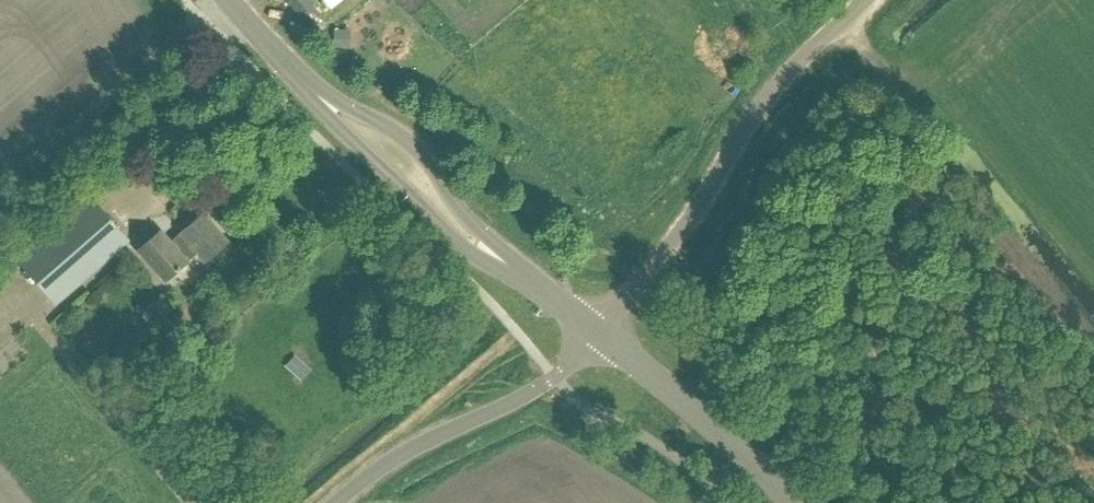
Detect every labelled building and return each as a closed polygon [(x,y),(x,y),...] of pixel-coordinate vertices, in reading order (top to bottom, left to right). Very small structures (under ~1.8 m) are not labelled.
[(88,193),(14,258),(54,304),(129,239),(88,193)] [(137,249),(163,280),(197,253),(204,261),(227,242),(203,213),(180,232),(182,234),(172,243),(160,230),(137,249)]
